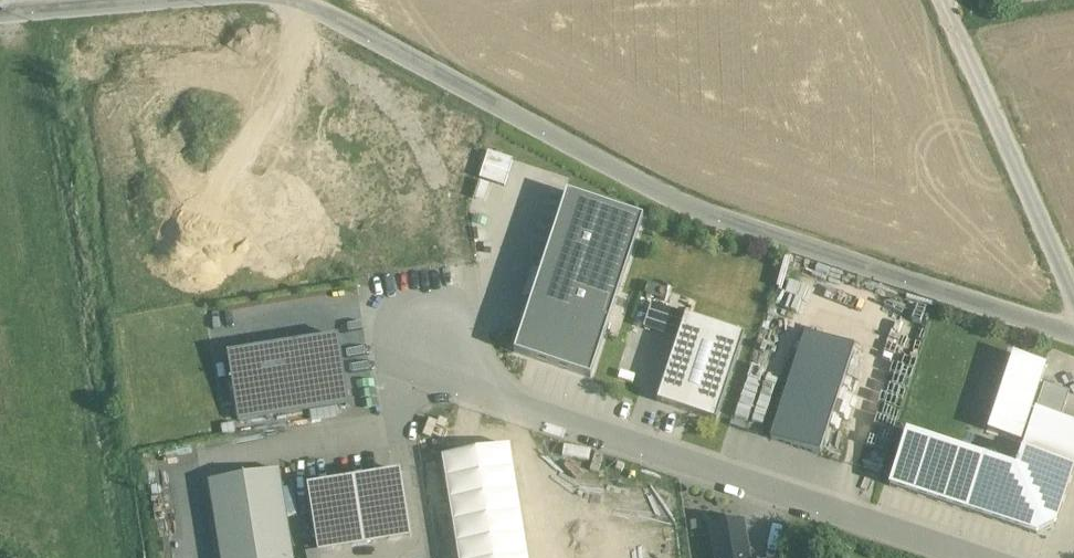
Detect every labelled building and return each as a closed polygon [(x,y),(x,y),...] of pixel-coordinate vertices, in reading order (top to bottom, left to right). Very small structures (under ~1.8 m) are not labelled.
[(488,151),(480,177),(505,185),(514,159),(488,151)] [(567,195),(514,354),(590,379),(644,220),(567,195)] [(659,403),(717,421),(744,336),(686,318),(659,403)] [(806,335),(771,441),(820,457),(832,419),(832,416),(833,416),(833,417),(855,351),(806,335)] [(239,423),(345,406),(348,405),(349,404),(338,339),(229,357),(239,423)] [(1046,367),(1012,355),(986,433),(1020,444),(1046,367)] [(1036,408),(1055,414),(1055,415),(1061,416),(1069,393),(1044,385),(1036,408)] [(1073,469),(1073,423),(1036,411),(1022,453),(1073,470),(1073,469)] [(1009,466),(1016,444),(976,431),(969,453),(1009,466)] [(1036,535),(1048,529),(1056,525),(1073,471),(1022,454),(1021,454),(1016,472),(906,435),(889,487),(1036,535)] [(441,459),(457,557),(527,557),(510,448),(441,459)] [(278,472),(209,484),(221,557),(292,557),(278,472)] [(308,489),(309,498),(309,499),(318,552),(410,537),(400,474),(308,489)] [(296,514),(291,490),(282,491),(287,515),(296,514)] [(743,525),(711,530),(711,537),(714,557),(749,557),(743,525)]
